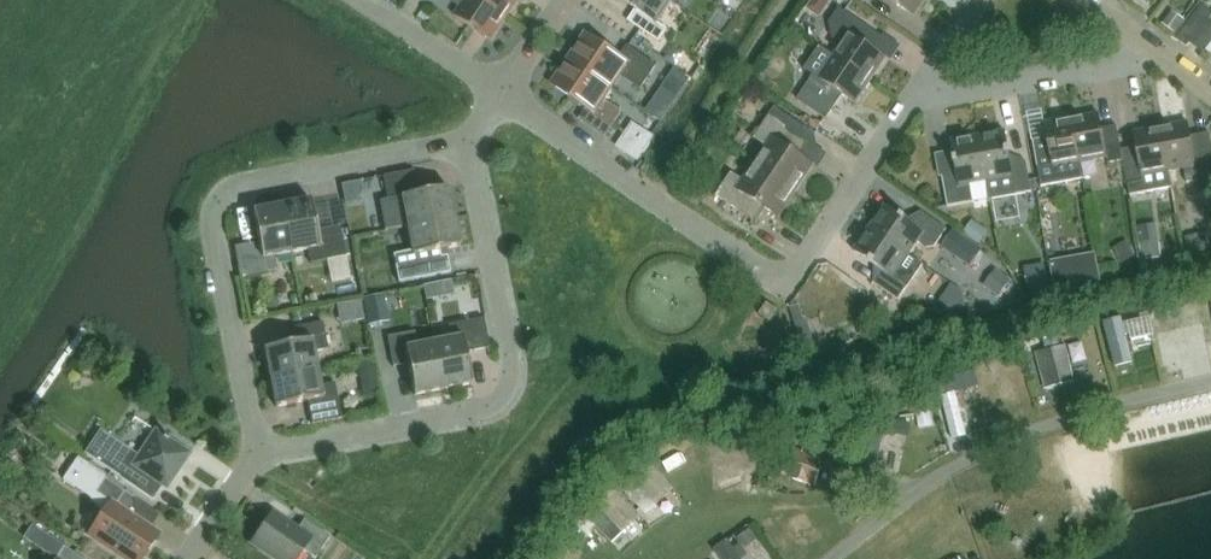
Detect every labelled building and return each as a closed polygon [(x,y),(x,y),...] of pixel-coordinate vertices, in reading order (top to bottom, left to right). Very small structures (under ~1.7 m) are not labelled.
[(480,0),(465,0),(454,16),(491,41),(507,18),(480,0)] [(507,18),(519,0),(480,0),(507,18)] [(671,0),(670,0),(622,0),(636,9),(628,21),(659,42),(667,30),(656,22),(671,0)] [(914,17),(925,0),(889,0),(914,17)] [(1188,44),(1206,19),(1210,13),(1210,12),(1202,5),(1176,39),(1186,47),(1188,44)] [(842,43),(833,56),(870,81),(886,58),(874,50),(882,37),(839,8),(838,9),(839,10),(830,24),(833,37),(842,43)] [(1171,14),(1163,25),(1175,34),(1183,23),(1171,14)] [(1206,19),(1188,44),(1203,55),(1210,44),(1210,23),(1206,19)] [(570,61),(609,87),(618,74),(640,88),(655,66),(627,48),(619,59),(586,37),(570,61)] [(855,104),(870,81),(833,56),(818,79),(813,75),(797,99),(827,119),(842,95),(855,104)] [(555,84),(587,106),(578,120),(604,137),(620,112),(601,99),(609,87),(570,61),(555,84)] [(666,82),(681,92),(690,80),(675,70),(666,82)] [(748,103),(742,112),(749,116),(755,108),(748,103)] [(813,166),(808,162),(817,148),(815,134),(775,107),(753,139),(766,148),(755,164),(796,192),(813,166)] [(1099,115),(1072,120),(1080,163),(1106,158),(1108,164),(1123,161),(1121,150),(1116,126),(1102,129),(1099,115)] [(1083,179),(1080,163),(1072,120),(1044,124),(1047,139),(1032,142),(1041,187),(1083,179)] [(1188,123),(1161,128),(1168,172),(1183,169),(1186,183),(1198,181),(1190,137),(1188,123)] [(1136,148),(1121,150),(1123,161),(1129,194),(1171,186),(1168,172),(1161,128),(1133,133),(1136,148)] [(630,157),(640,142),(625,132),(615,147),(630,157)] [(1005,132),(978,137),(986,183),(1002,180),(1005,197),(1031,192),(1026,162),(1011,165),(1005,132)] [(1210,193),(1210,141),(1210,133),(1190,137),(1198,181),(1201,194),(1210,193)] [(970,186),(986,183),(978,137),(950,141),(956,175),(942,177),(947,207),(973,203),(970,186)] [(796,192),(755,164),(744,181),(731,173),(715,196),(752,221),(762,207),(778,218),(796,192)] [(382,177),(387,200),(379,202),(385,231),(407,227),(454,217),(448,188),(417,194),(413,171),(382,177)] [(311,200),(281,206),(291,253),(308,250),(310,264),(346,257),(340,227),(317,231),(311,200)] [(274,256),(291,253),(281,206),(252,211),(258,243),(235,247),(241,277),(276,270),(274,256)] [(885,206),(869,229),(908,255),(918,241),(928,248),(935,247),(946,230),(921,212),(913,225),(885,206)] [(454,217),(407,227),(411,251),(393,255),(399,283),(449,273),(444,249),(460,246),(454,217)] [(922,265),(908,255),(869,229),(854,251),(881,271),(873,283),(898,300),(907,287),(914,276),(922,265)] [(942,248),(971,267),(983,250),(954,230),(942,248)] [(1206,235),(1186,239),(1189,255),(1209,252),(1206,235)] [(1159,239),(1139,242),(1142,261),(1161,258),(1159,239)] [(1130,246),(1116,253),(1122,264),(1135,257),(1130,246)] [(1075,257),(1080,285),(1100,282),(1095,253),(1075,257)] [(1027,291),(1048,287),(1044,263),(1023,267),(1027,291)] [(1011,280),(998,271),(986,288),(999,297),(1011,280)] [(363,299),(369,326),(389,322),(383,295),(363,299)] [(1173,355),(1208,352),(1204,301),(1169,303),(1173,355)] [(778,311),(767,303),(758,315),(770,323),(778,311)] [(1097,319),(1094,309),(1079,313),(1082,323),(1097,319)] [(433,342),(443,390),(472,384),(466,353),(489,348),(483,318),(447,325),(450,339),(433,342)] [(264,349),(270,378),(317,369),(314,352),(328,349),(323,322),(292,328),(295,343),(264,349)] [(811,331),(799,335),(803,346),(814,343),(811,331)] [(413,396),(443,390),(433,342),(416,346),(414,332),(386,337),(392,367),(407,364),(413,396)] [(1043,384),(1073,377),(1066,345),(1036,353),(1043,384)] [(373,362),(357,365),(362,393),(378,390),(373,362)] [(320,386),(317,369),(270,378),(275,408),(307,401),(311,424),(341,419),(334,383),(320,386)] [(962,381),(939,391),(955,429),(979,419),(962,381)] [(917,415),(920,429),(933,426),(931,413),(917,415)] [(883,470),(888,416),(867,414),(862,468),(883,470)] [(155,431),(138,456),(101,431),(85,455),(111,472),(135,488),(148,497),(158,483),(166,489),(189,454),(167,440),(169,437),(165,434),(163,437),(155,431)] [(787,477),(786,479),(811,488),(812,485),(816,486),(825,461),(819,459),(821,454),(804,448),(803,453),(793,449),(783,475),(787,477)] [(64,480),(76,488),(90,467),(78,459),(64,480)] [(651,489),(632,464),(617,476),(643,511),(666,494),(659,484),(651,489)] [(157,537),(139,524),(140,522),(135,518),(125,511),(134,499),(105,479),(95,492),(110,502),(87,536),(118,556),(119,553),(127,558),(143,558),(157,537)] [(598,524),(616,540),(643,511),(616,487),(599,506),(607,514),(598,524)] [(329,538),(303,520),(295,532),(271,516),(253,542),(278,558),(297,558),(302,551),(314,558),(315,558),(329,538)] [(751,530),(739,539),(745,547),(757,538),(751,530)] [(64,547),(56,558),(81,558),(64,547)]
